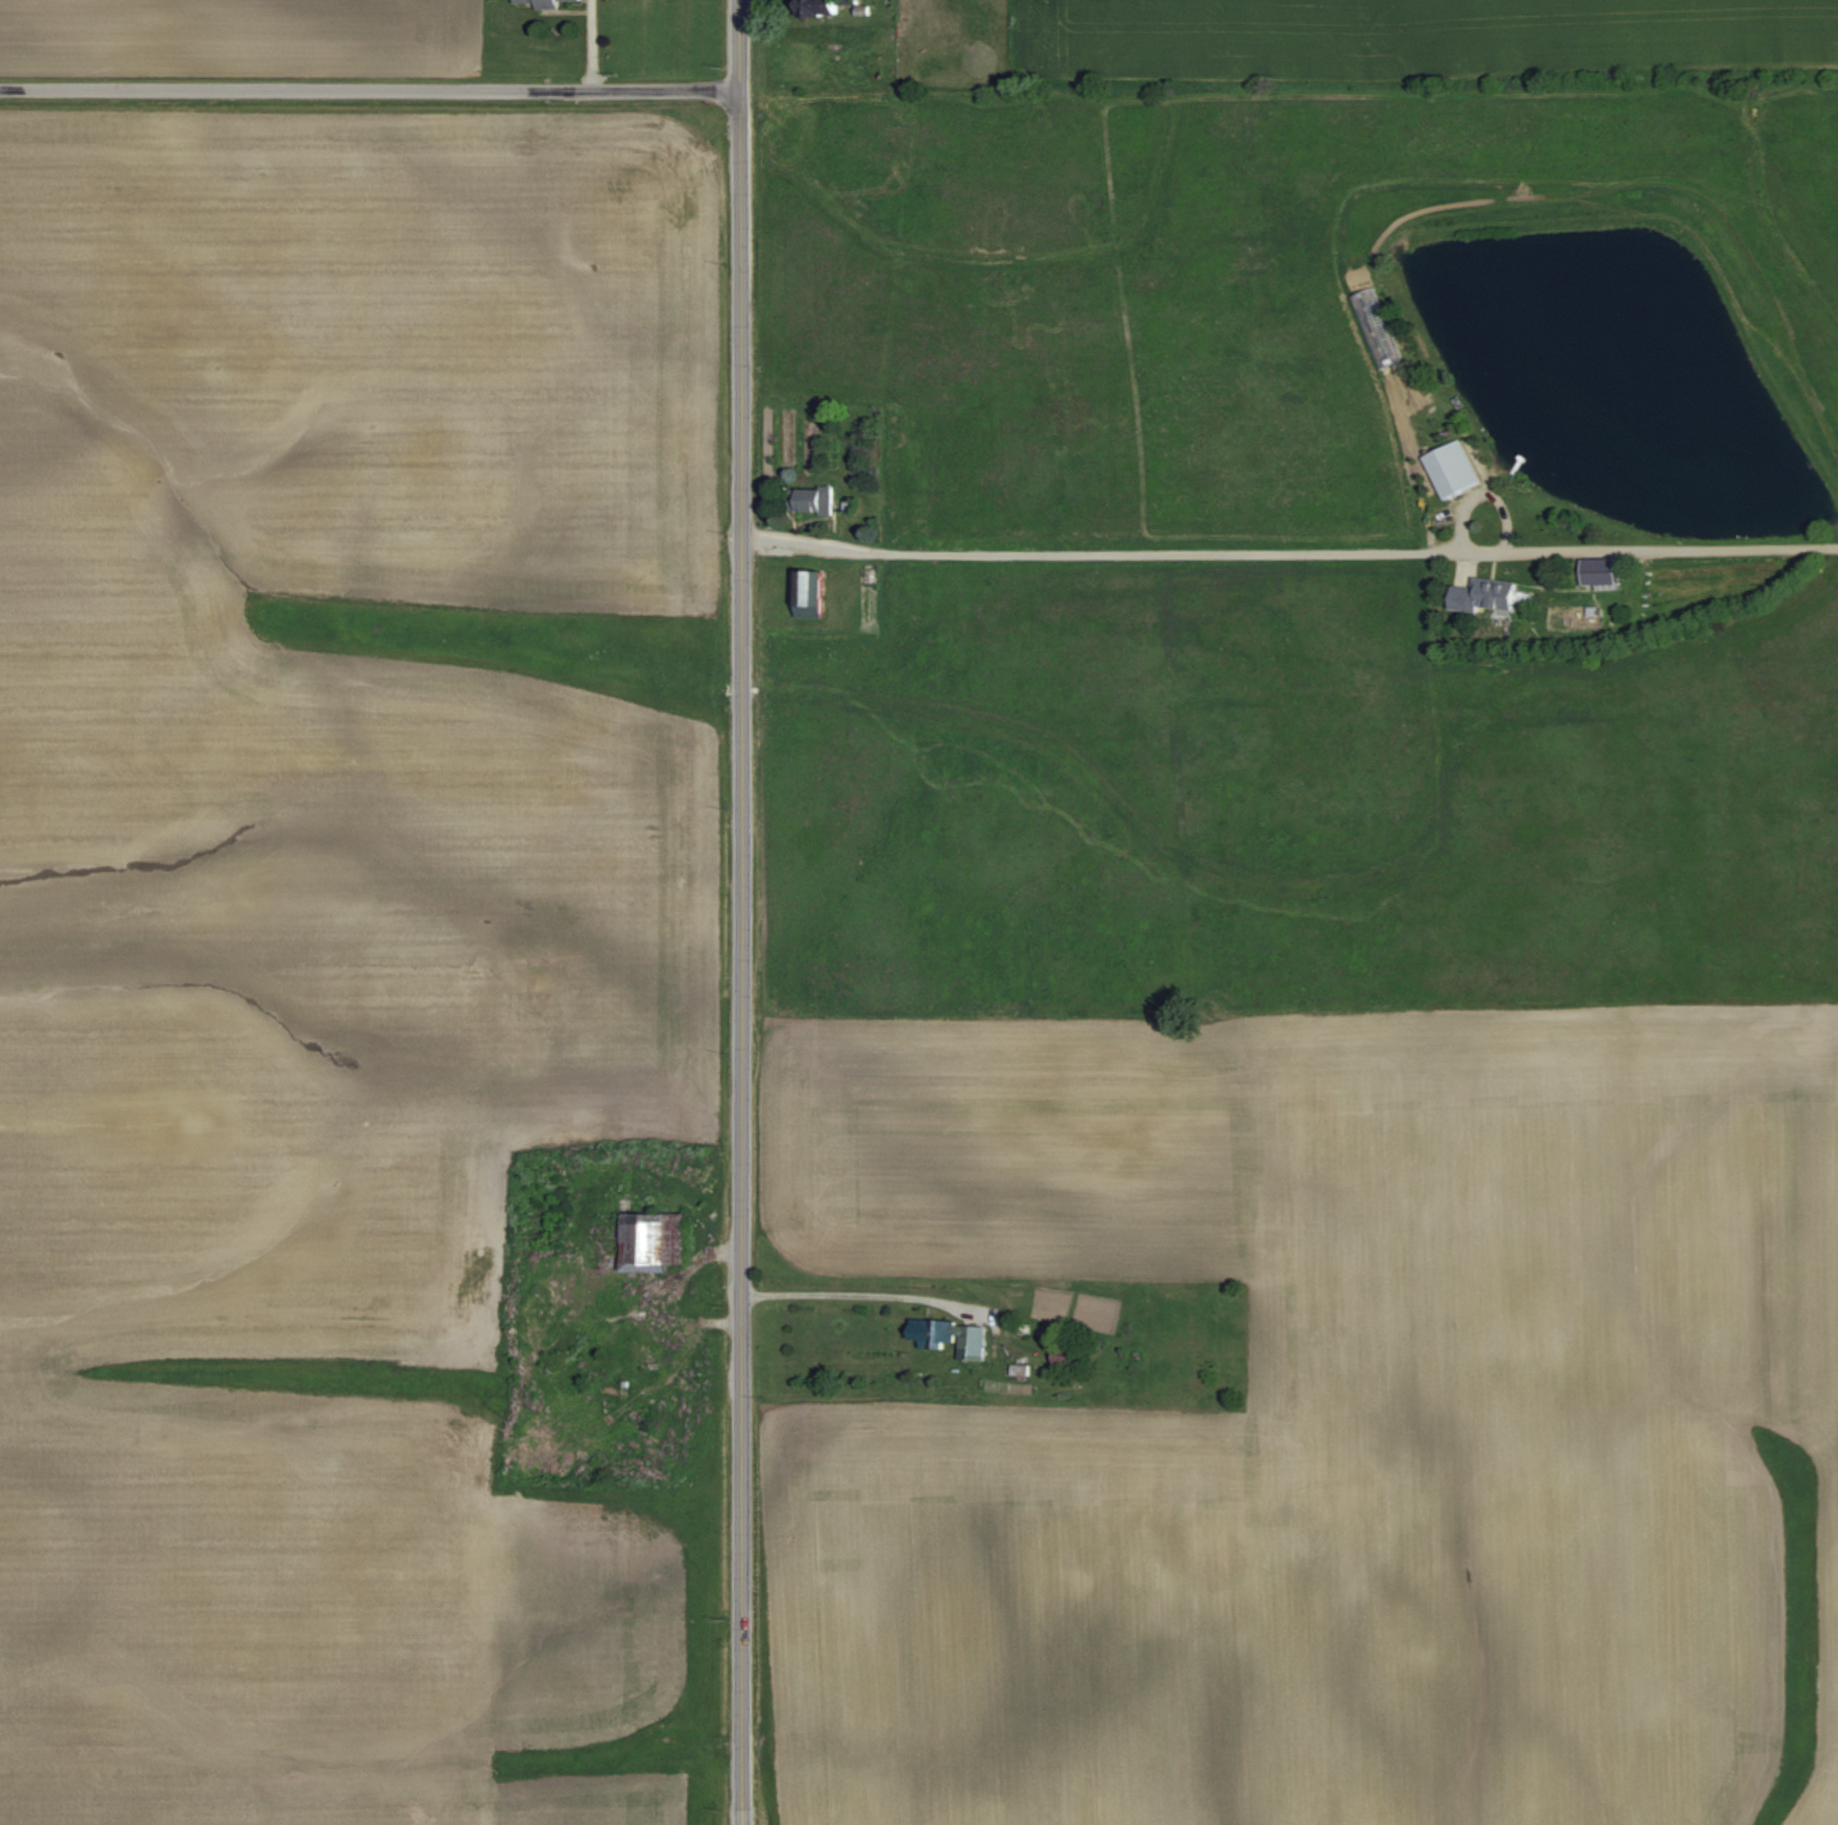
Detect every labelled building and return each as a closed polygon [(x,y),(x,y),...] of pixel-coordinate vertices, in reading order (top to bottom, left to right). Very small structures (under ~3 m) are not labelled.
[(806,13),(845,13),(845,0),(806,0),(806,13)] [(1464,439),(1426,455),(1445,499),(1483,482),(1464,439)] [(794,486),(794,511),(836,511),(836,486),(794,486)] [(801,615),(828,615),(828,569),(801,569),(801,615)] [(1477,586),(1457,583),(1454,604),(1518,614),(1523,581),(1479,575),(1477,586)] [(672,1272),(672,1264),(689,1264),(689,1213),(625,1213),(625,1272),(672,1272)] [(991,1322),(917,1320),(915,1347),(951,1348),(951,1341),(964,1342),(963,1359),(989,1360),(991,1322)] [(1079,1351),(1061,1350),(1059,1367),(1078,1369),(1079,1351)]
